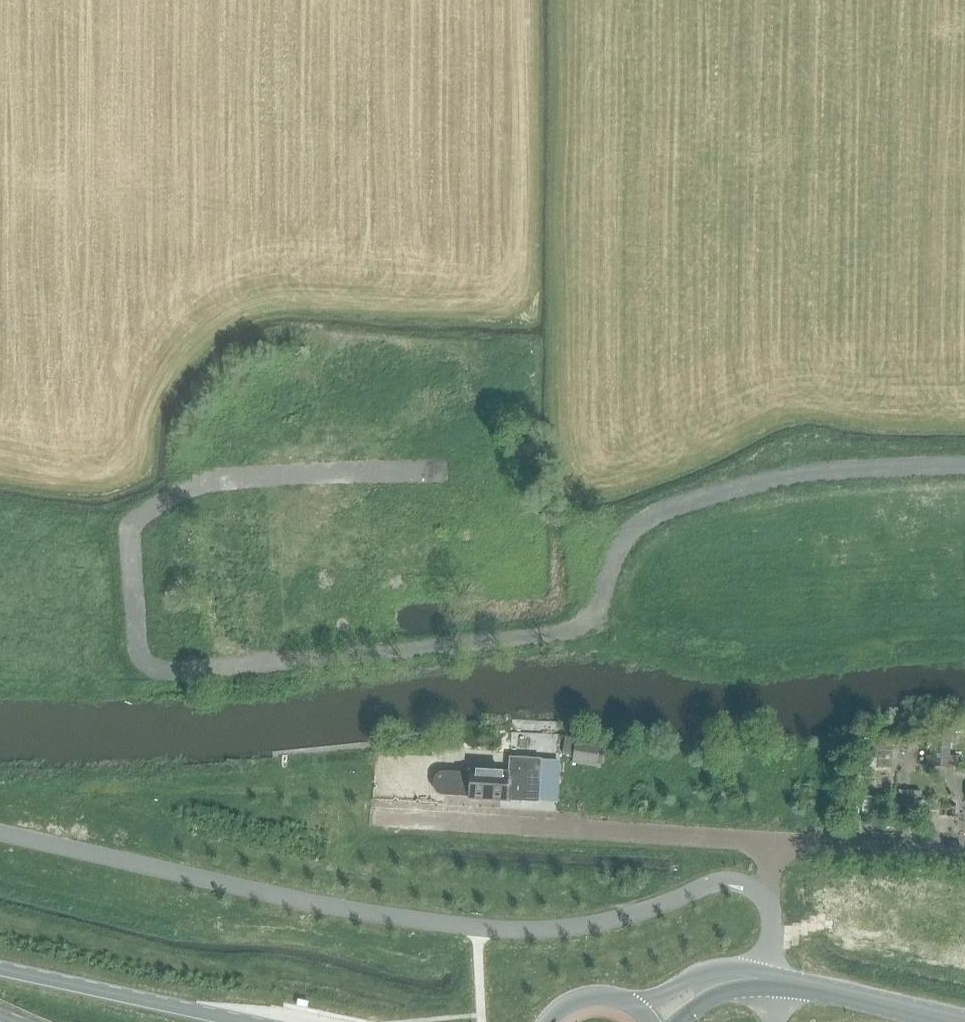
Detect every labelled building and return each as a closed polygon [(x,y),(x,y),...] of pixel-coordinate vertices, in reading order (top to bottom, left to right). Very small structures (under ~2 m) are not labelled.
[(949,755),(951,729),(933,727),(930,764),(956,766),(957,755),(949,755)] [(572,753),(571,762),(595,765),(598,741),(563,736),(561,752),(572,753)] [(537,800),(539,758),(509,757),(508,773),(468,771),(468,773),(442,772),(438,774),(435,776),(433,780),(433,787),(435,791),(438,793),(442,795),(468,796),(468,798),(537,800)] [(869,795),(869,808),(884,808),(884,795),(869,795)]
